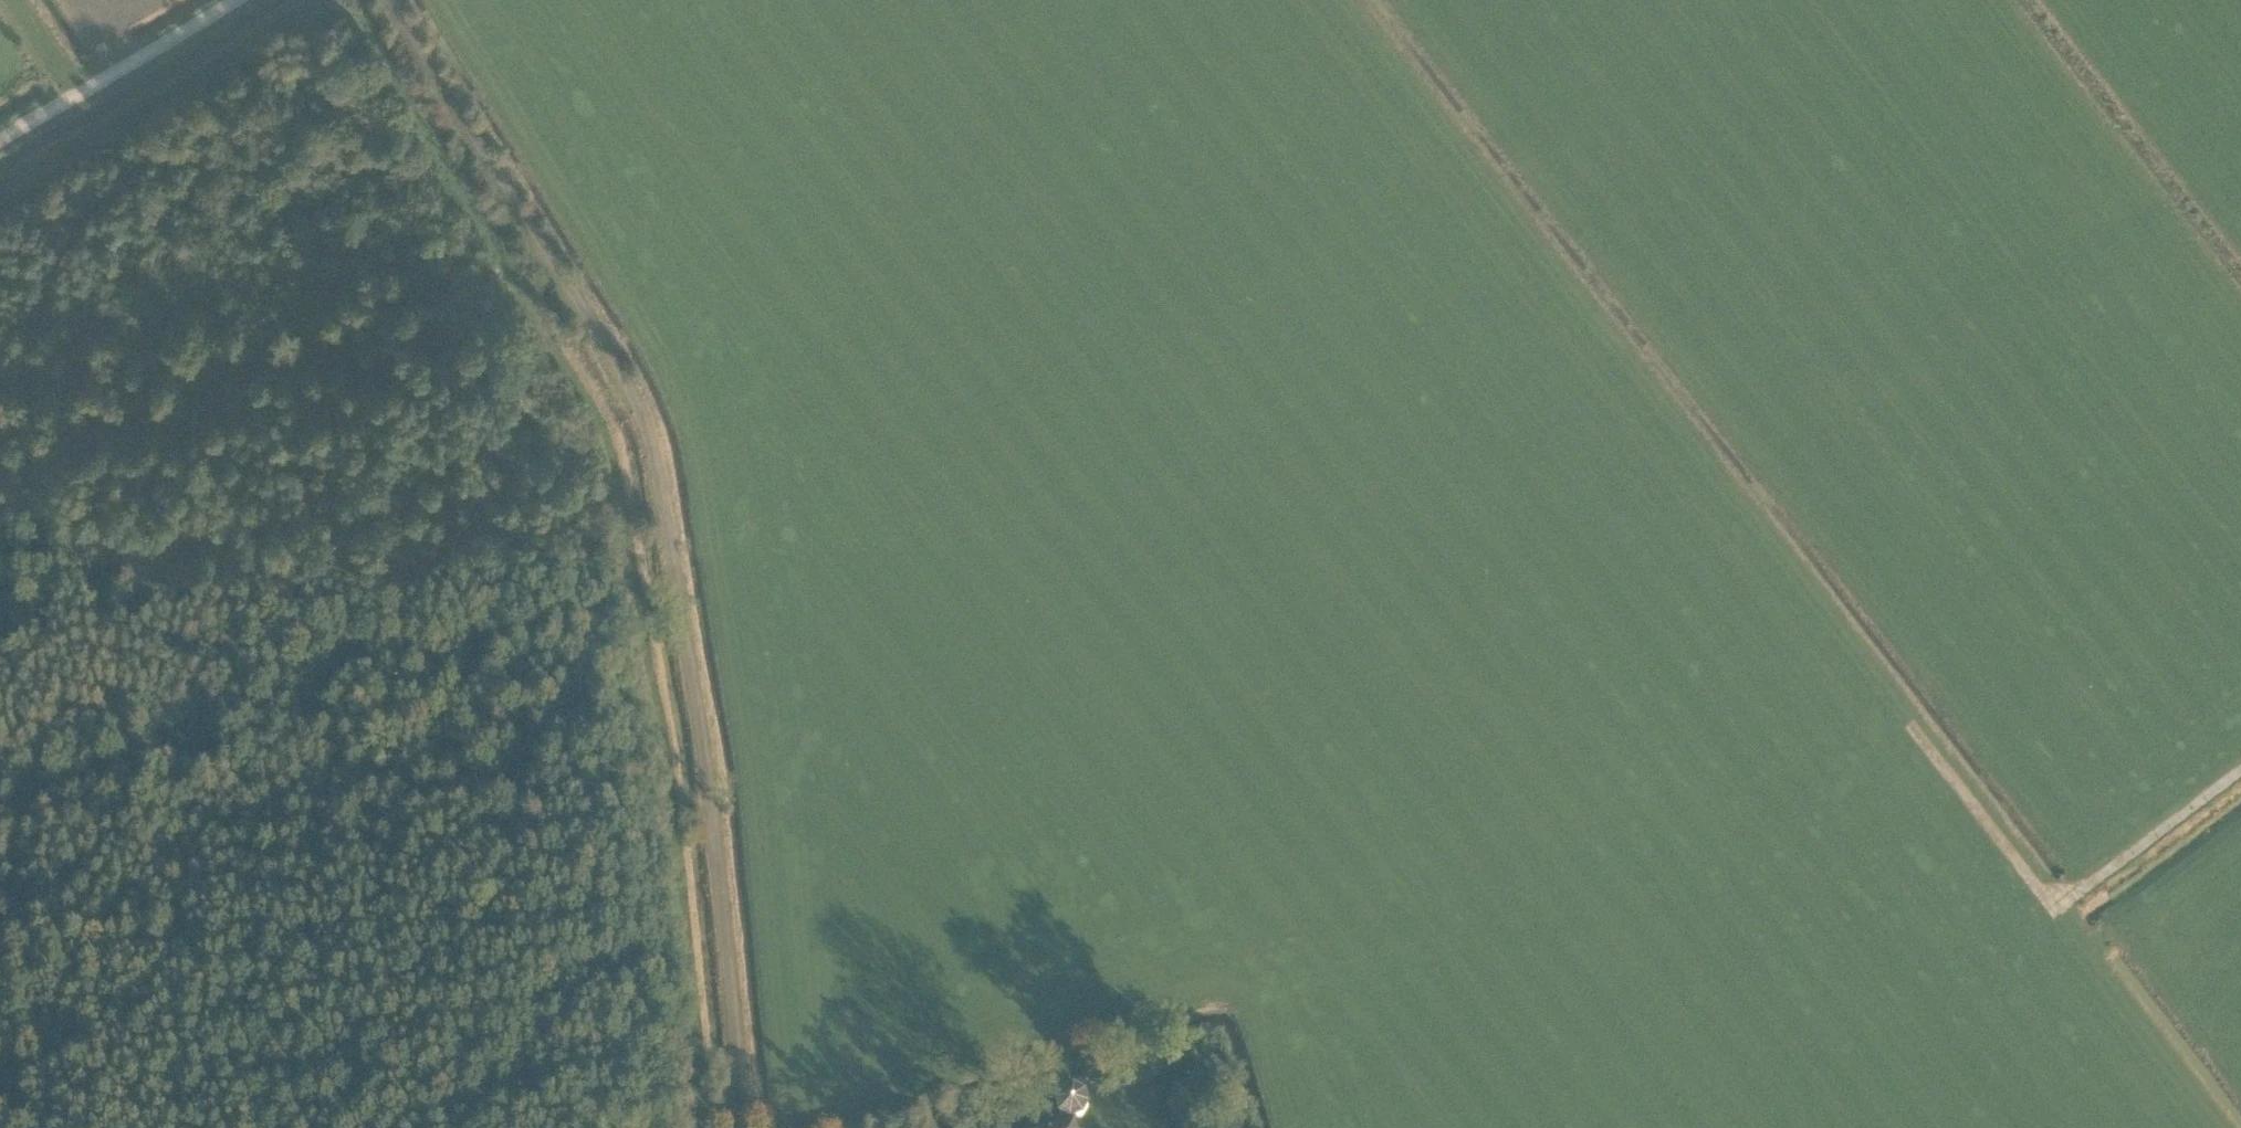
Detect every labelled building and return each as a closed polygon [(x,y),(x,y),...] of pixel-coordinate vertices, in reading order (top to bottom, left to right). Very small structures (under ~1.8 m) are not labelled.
[(1063,1127),(1076,1127),(1074,1122),(1082,1119),(1088,1109),(1084,1097),(1073,1092),(1062,1095),(1056,1106),(1060,1117),(1061,1118),(1064,1127),(1063,1127)]
